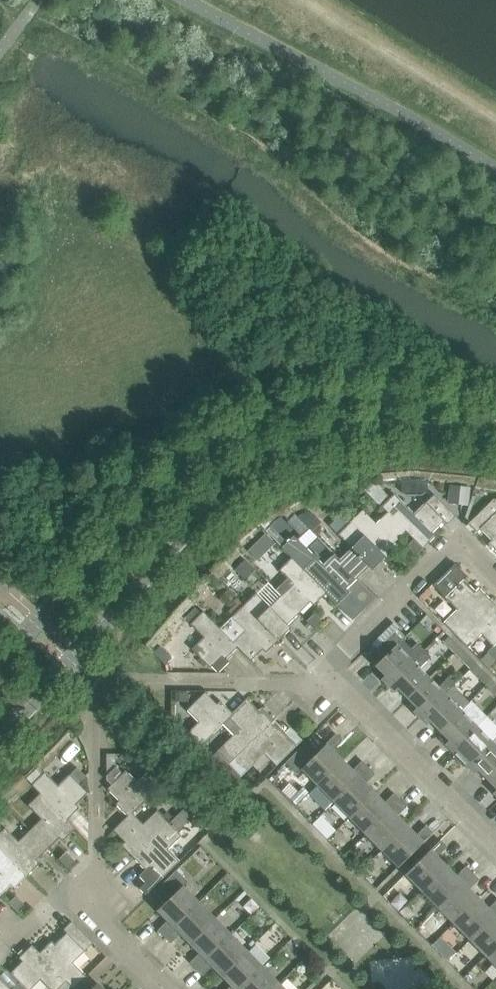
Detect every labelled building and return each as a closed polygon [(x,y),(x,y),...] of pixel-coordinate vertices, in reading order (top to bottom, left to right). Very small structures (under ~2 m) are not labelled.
[(470,485),(449,483),(447,501),(469,503),(470,485)] [(381,507),(387,512),(405,530),(405,531),(413,539),(422,548),(435,535),(432,532),(443,520),(447,524),(455,516),(434,494),(413,514),(394,494),(381,507)] [(495,552),(495,499),(493,499),(468,523),(476,532),(480,529),(491,540),(488,544),(495,552)] [(362,510),(350,522),(385,557),(397,545),(394,541),(405,531),(405,530),(387,512),(376,523),(362,510)] [(302,521),(311,531),(318,524),(309,514),(302,521)] [(303,539),(311,531),(302,521),(294,530),(303,539)] [(372,569),(385,557),(350,522),(337,534),(351,548),(339,559),(357,577),(369,566),(372,569)] [(289,539),(282,547),(302,568),(302,569),(326,593),(325,593),(336,605),(349,592),(346,589),(357,577),(339,559),(335,554),(323,565),(314,557),(297,539),(289,539)] [(415,555),(422,548),(413,539),(406,546),(415,555)] [(313,605),(325,593),(326,593),(302,569),(302,568),(282,547),(281,548),(291,557),(278,570),(292,584),(280,595),(298,613),(310,602),(313,605)] [(255,568),(244,558),(234,568),(245,579),(255,568)] [(443,622),(455,635),(490,600),(478,588),(475,591),(464,580),(467,576),(455,564),(433,585),(456,609),(443,622)] [(358,617),(369,606),(354,591),(343,603),(358,617)] [(255,593),(243,605),(278,640),(290,628),(287,624),(298,613),(280,595),(269,606),(255,593)] [(210,607),(210,601),(205,596),(198,604),(205,612),(210,607)] [(490,600),(455,635),(467,647),(481,634),(493,646),(486,653),(494,661),(495,659),(495,606),(490,600)] [(243,605),(219,628),(233,642),(232,642),(237,647),(250,661),(262,649),(265,652),(278,640),(243,605)] [(209,667),(211,666),(217,672),(229,661),(225,658),(237,647),(232,642),(233,642),(219,628),(203,611),(200,614),(194,608),(184,618),(203,638),(191,649),(209,667)] [(314,614),(307,621),(315,630),(322,622),(314,614)] [(381,679),(387,686),(424,650),(417,643),(411,648),(402,639),(401,640),(394,631),(398,627),(393,623),(372,643),(376,648),(378,650),(384,656),(375,665),(384,675),(381,679)] [(454,652),(459,647),(448,636),(443,641),(454,652)] [(459,647),(454,652),(465,663),(470,658),(459,647)] [(424,650),(387,686),(394,693),(398,689),(407,698),(429,677),(420,668),(431,657),(424,650)] [(475,674),(486,684),(491,679),(481,668),(475,674)] [(413,711),(419,718),(445,693),(451,686),(455,682),(449,676),(438,687),(429,677),(407,698),(416,707),(413,711)] [(486,684),(495,695),(495,684),(491,679),(486,684)] [(430,721),(439,730),(461,709),(452,701),(459,694),(451,686),(445,693),(419,718),(426,725),(430,721)] [(187,693),(175,692),(175,701),(187,701),(187,693)] [(185,735),(198,748),(223,724),(229,717),(228,717),(232,713),(220,701),(217,704),(205,692),(186,710),(198,722),(185,735)] [(217,751),(229,764),(238,754),(274,720),(261,707),(258,710),(246,698),(232,713),(228,717),(229,717),(223,724),(234,735),(217,751)] [(445,744),(451,751),(485,717),(469,701),(461,709),(439,730),(449,740),(445,744)] [(467,767),(495,738),(495,727),(485,717),(451,751),(467,767)] [(229,764),(221,772),(231,782),(233,784),(239,777),(241,776),(264,753),(276,765),(302,740),(289,727),(285,731),(274,720),(238,754),(229,764)] [(318,752),(307,741),(285,762),(297,774),(301,769),(316,785),(342,760),(332,750),(342,740),(335,734),(326,743),(326,744),(318,752)] [(467,767),(474,774),(478,770),(487,779),(495,770),(495,738),(467,767)] [(352,770),(342,760),(316,785),(333,801),(368,766),(362,760),(352,770)] [(125,770),(122,774),(115,766),(106,775),(113,782),(107,788),(119,801),(115,804),(127,816),(131,813),(132,813),(146,800),(163,782),(150,769),(137,783),(125,770)] [(375,773),(368,766),(333,801),(349,817),(374,792),(365,783),(375,773)] [(31,785),(39,793),(40,793),(66,820),(67,819),(79,807),(75,804),(87,792),(78,783),(86,776),(77,767),(70,774),(69,774),(57,786),(44,772),(31,785)] [(487,779),(495,788),(495,770),(487,779)] [(384,802),(374,792),(349,817),(365,834),(400,799),(394,793),(384,802)] [(75,828),(67,819),(66,820),(40,793),(39,793),(27,805),(41,819),(30,830),(47,849),(59,837),(62,841),(75,828)] [(407,806),(400,799),(365,834),(381,850),(406,825),(397,816),(407,806)] [(121,845),(133,858),(169,823),(146,800),(132,813),(131,813),(127,816),(112,830),(124,842),(121,845)] [(185,806),(171,820),(180,829),(194,815),(185,806)] [(169,823),(133,858),(145,870),(138,876),(145,883),(139,888),(145,894),(179,861),(167,849),(181,836),(177,831),(169,823)] [(416,835),(406,825),(381,850),(398,867),(423,842),(422,842),(432,832),(426,825),(416,835)] [(27,875),(39,863),(36,860),(47,849),(30,830),(18,841),(5,828),(0,832),(0,848),(27,875)] [(405,874),(421,890),(446,866),(437,856),(447,847),(440,840),(430,850),(430,849),(405,874)] [(11,884),(14,888),(27,875),(0,848),(0,895),(11,884)] [(74,861),(66,852),(58,860),(67,868),(74,861)] [(456,876),(446,866),(421,890),(437,907),(472,872),(466,866),(456,876)] [(187,882),(176,870),(154,891),(165,902),(157,910),(167,920),(157,930),(163,936),(198,902),(183,886),(187,882)] [(479,879),(472,872),(437,907),(453,923),(478,898),(469,889),(479,879)] [(8,903),(16,911),(24,904),(15,895),(8,903)] [(478,898),(453,923),(469,939),(495,913),(495,900),(488,908),(478,898)] [(180,934),(189,943),(214,918),(198,902),(163,936),(170,943),(180,934)] [(469,939),(485,956),(495,946),(495,913),(469,939)] [(230,934),(214,918),(189,943),(199,953),(189,962),(195,969),(230,934)] [(51,941),(39,953),(38,953),(66,981),(65,981),(73,988),(86,976),(72,962),(92,943),(71,921),(63,929),(66,933),(54,944),(51,941)] [(212,966),(221,975),(246,950),(230,934),(195,969),(202,975),(212,966)] [(438,950),(448,960),(457,952),(447,941),(438,950)] [(39,953),(31,945),(18,958),(22,961),(10,973),(19,983),(26,988),(30,988),(40,979),(49,988),(57,988),(65,981),(66,981),(38,953),(39,953)] [(485,956),(495,967),(495,946),(485,956)] [(246,950),(221,975),(231,985),(227,988),(240,988),(262,967),(246,950)] [(278,983),(262,967),(240,988),(273,988),(278,983)] [(96,983),(95,984),(87,975),(86,976),(73,988),(103,988),(96,983)] [(0,980),(0,988),(10,988),(0,980)]
